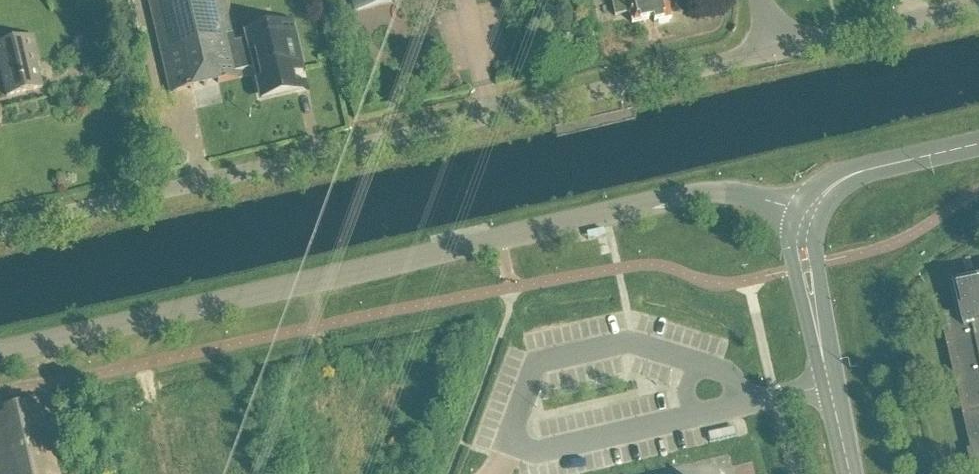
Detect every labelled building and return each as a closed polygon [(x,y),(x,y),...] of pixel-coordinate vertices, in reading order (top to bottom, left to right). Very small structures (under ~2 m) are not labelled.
[(171,96),(241,80),(240,74),(251,71),(258,101),(297,92),(293,76),(305,74),(295,31),(283,34),(283,30),(244,39),(245,43),(234,45),(233,44),(227,45),(226,39),(231,38),(222,0),(148,0),(171,96)] [(396,0),(351,0),(354,13),(396,3),(396,0)] [(615,19),(629,16),(632,25),(653,21),(654,25),(671,21),(666,0),(611,0),(615,19)] [(6,99),(42,91),(36,66),(39,65),(33,39),(0,47),(0,72),(6,99)] [(941,319),(977,473),(978,473),(978,282),(955,287),(961,314),(941,319)] [(42,410),(26,414),(24,408),(3,413),(5,419),(0,420),(0,469),(1,473),(57,473),(42,410)]
